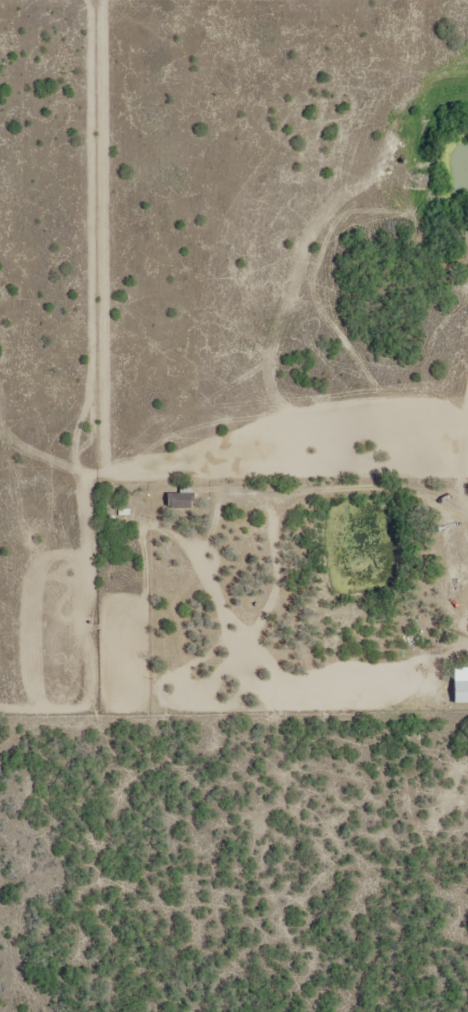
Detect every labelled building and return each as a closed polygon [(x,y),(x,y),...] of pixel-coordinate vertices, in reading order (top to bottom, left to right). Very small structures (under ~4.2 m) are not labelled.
[(170,508),(195,508),(195,492),(170,492),(170,508)] [(457,681),(457,702),(467,702),(467,681),(457,681)]
